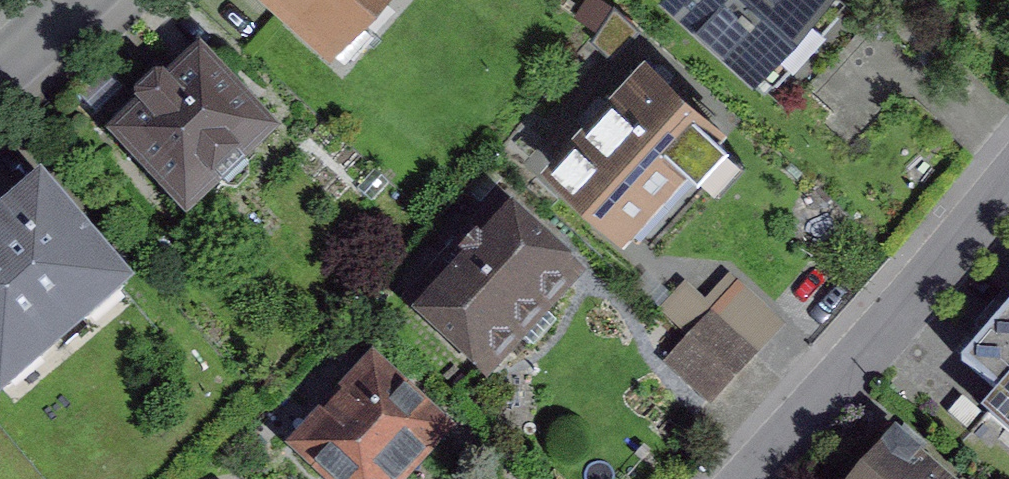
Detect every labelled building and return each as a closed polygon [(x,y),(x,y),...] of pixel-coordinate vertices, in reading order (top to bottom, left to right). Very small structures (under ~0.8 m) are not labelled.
[(330,42),(368,0),(283,0),(330,42)] [(668,2),(764,88),(843,0),(670,0),(668,2)] [(111,139),(185,224),(283,140),(209,55),(111,139)] [(651,59),(550,173),(634,247),(735,133),(651,59)] [(0,228),(0,397),(11,410),(146,296),(51,185),(0,228)] [(525,212),(423,318),(495,386),(597,280),(525,212)] [(712,399),(790,325),(737,269),(709,296),(691,278),(664,303),(693,333),(670,355),(712,399)] [(973,369),(1008,399),(1008,327),(973,369)] [(294,457),(318,478),(428,478),(464,440),(382,363),(294,457)] [(1008,438),(1008,406),(993,424),(1008,438)] [(870,478),(952,478),(907,438),(870,478)]
